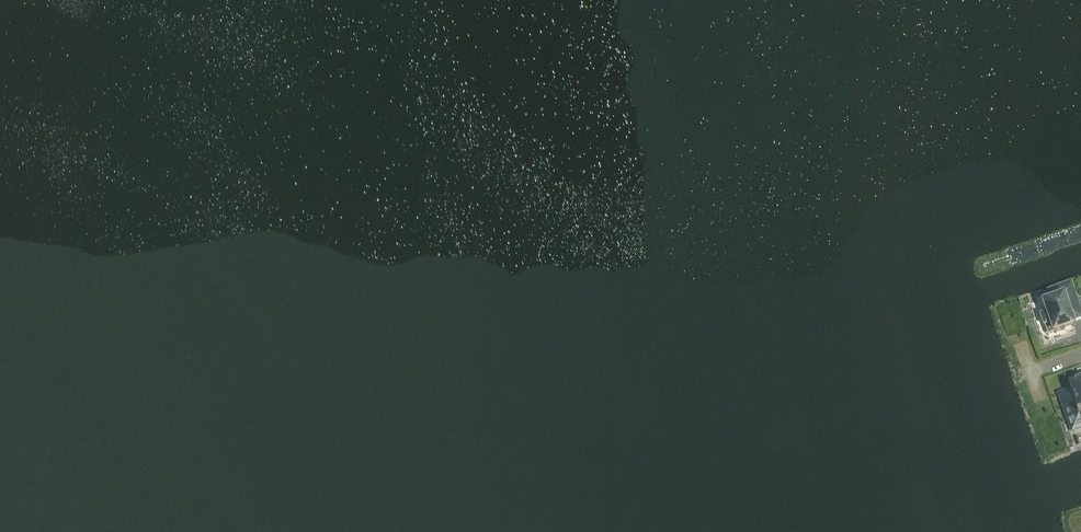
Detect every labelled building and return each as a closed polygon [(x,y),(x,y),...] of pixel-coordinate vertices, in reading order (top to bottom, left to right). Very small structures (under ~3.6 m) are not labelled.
[(1042,316),(1049,335),(1075,326),(1073,321),(1080,319),(1080,309),(1079,302),(1068,306),(1065,298),(1046,305),(1049,313),(1042,316)] [(1071,386),(1072,390),(1061,394),(1073,430),(1080,427),(1080,383),(1071,386)]
